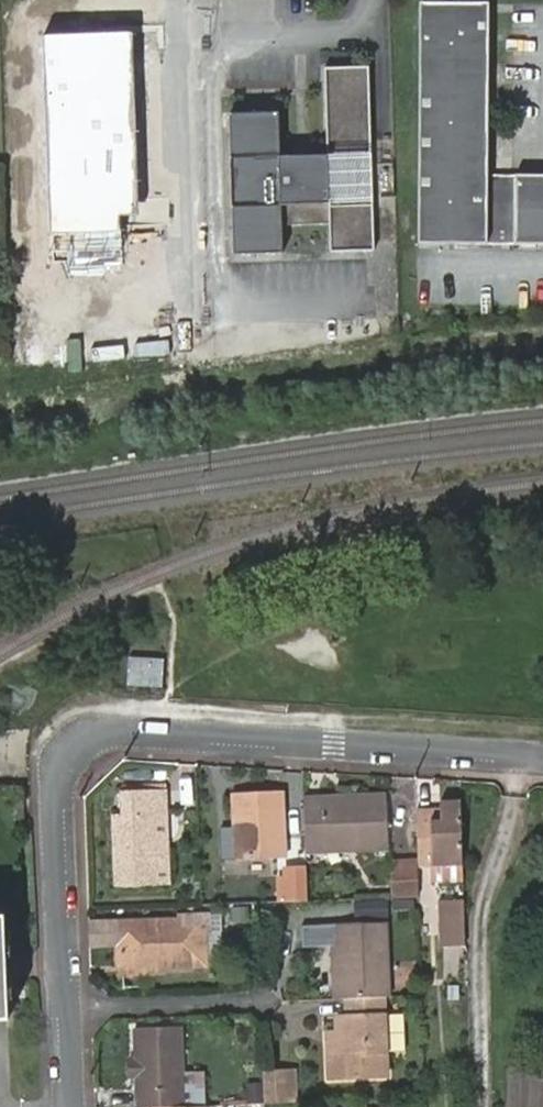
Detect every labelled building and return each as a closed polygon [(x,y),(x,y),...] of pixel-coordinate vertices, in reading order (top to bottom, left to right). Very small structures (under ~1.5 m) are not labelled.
[(486,175),(489,5),(420,4),(416,243),(542,245),(542,176),(486,175)] [(372,251),(367,68),(323,68),(325,156),(293,157),(278,158),(276,113),(228,114),(229,158),(228,158),(229,208),(230,208),(232,256),(280,254),(279,226),(327,224),(328,253),(372,251)] [(310,156),(310,146),(293,147),(293,157),(310,156)] [(128,659),(126,687),(161,689),(163,661),(128,659)] [(152,816),(164,816),(163,791),(121,793),(122,817),(110,817),(113,888),(154,888),(152,816)] [(281,793),(233,795),(235,861),(284,860),(281,793)] [(386,798),(304,801),(306,854),(387,850),(386,798)] [(418,867),(461,865),(459,805),(439,805),(440,821),(432,822),(431,808),(416,808),(416,822),(418,867)] [(22,806),(13,807),(14,820),(23,820),(22,806)] [(167,887),(164,816),(152,816),(154,888),(167,887)] [(235,860),(234,828),(219,829),(221,861),(235,860)] [(388,869),(389,899),(402,898),(415,898),(419,897),(418,869),(388,869)] [(440,948),(464,948),(463,901),(437,903),(440,948)] [(179,920),(179,923),(179,934),(201,934),(201,919),(179,920)] [(118,925),(118,923),(88,924),(89,948),(119,947),(120,968),(162,966),(162,969),(202,967),(201,934),(179,934),(179,923),(118,925)] [(383,999),(388,999),(384,928),(301,930),(302,949),(330,948),(337,948),(339,1000),(345,1000),(383,999)] [(337,948),(330,948),(333,1001),(339,1000),(337,948)] [(162,966),(120,968),(120,977),(163,975),(162,969),(162,966)] [(386,1077),(383,999),(345,1000),(346,1018),(335,1018),(336,1035),(327,1035),(328,1079),(386,1077)] [(182,1072),(180,1030),(133,1032),(135,1062),(136,1079),(137,1106),(184,1106),(182,1072)] [(123,1079),(136,1079),(135,1062),(122,1062),(123,1079)] [(288,1071),(263,1072),(263,1105),(289,1104),(288,1071)] [(203,1072),(182,1072),(184,1106),(204,1106),(203,1072)]
